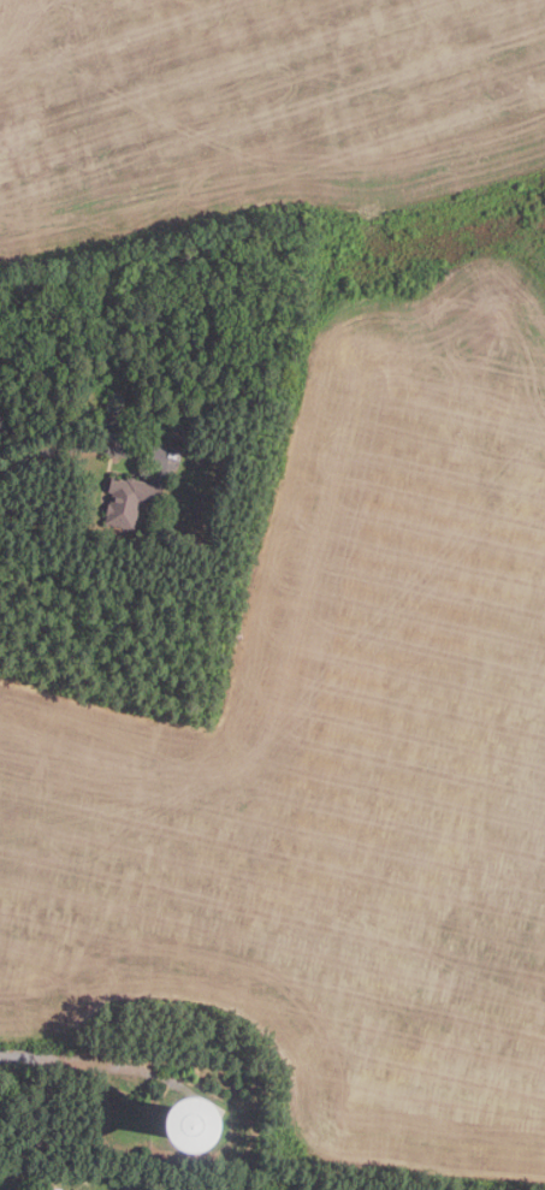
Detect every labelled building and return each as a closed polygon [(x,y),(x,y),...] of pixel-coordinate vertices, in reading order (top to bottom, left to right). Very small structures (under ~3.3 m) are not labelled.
[(128,439),(107,440),(106,426),(128,425),(128,439)] [(186,442),(168,442),(170,431),(186,432),(186,442)] [(135,531),(107,523),(109,504),(111,504),(113,493),(109,492),(113,478),(128,481),(128,479),(131,479),(131,478),(136,479),(137,481),(165,487),(160,508),(141,504),(135,531)] [(183,1100),(143,1099),(141,1152),(181,1154),(183,1100)] [(134,1189),(125,1189),(126,1178),(135,1179),(134,1189)]
